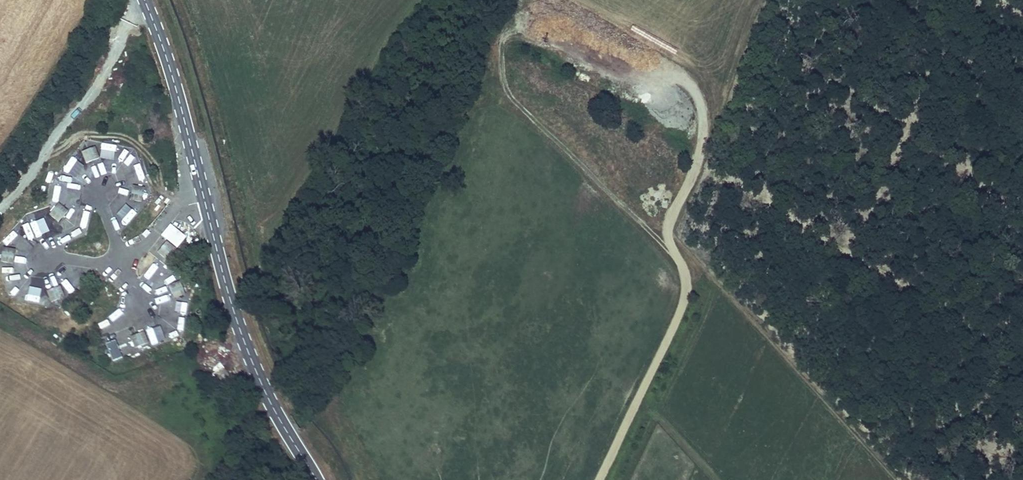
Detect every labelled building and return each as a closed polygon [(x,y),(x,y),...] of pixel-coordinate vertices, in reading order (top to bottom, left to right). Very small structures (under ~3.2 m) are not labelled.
[(103,145),(103,153),(117,154),(117,146),(103,145)] [(99,157),(95,146),(81,151),(86,162),(99,157)] [(62,170),(75,179),(83,166),(71,158),(62,170)] [(59,176),(58,182),(69,184),(70,178),(59,176)] [(142,201),(144,187),(132,185),(130,199),(142,201)] [(58,221),(68,210),(58,203),(49,214),(58,221)] [(29,221),(41,219),(40,213),(28,215),(29,221)] [(14,228),(7,239),(18,247),(26,237),(14,228)] [(175,248),(166,241),(157,251),(166,259),(175,248)] [(12,263),(15,249),(3,247),(0,261),(12,263)] [(145,272),(142,276),(153,286),(162,276),(150,266),(156,258),(147,250),(135,264),(145,272)] [(0,269),(0,271),(7,286),(16,281),(9,265),(0,269)] [(110,271),(106,278),(115,284),(120,276),(110,271)] [(185,294),(179,280),(168,285),(174,298),(185,294)] [(64,296),(60,285),(46,290),(51,301),(64,296)] [(161,304),(171,300),(167,289),(156,293),(161,304)] [(24,296),(24,303),(40,305),(40,298),(24,296)] [(183,327),(186,311),(171,309),(168,324),(183,327)] [(148,342),(144,331),(130,336),(134,347),(148,342)] [(116,341),(105,344),(110,362),(121,360),(116,341)]
